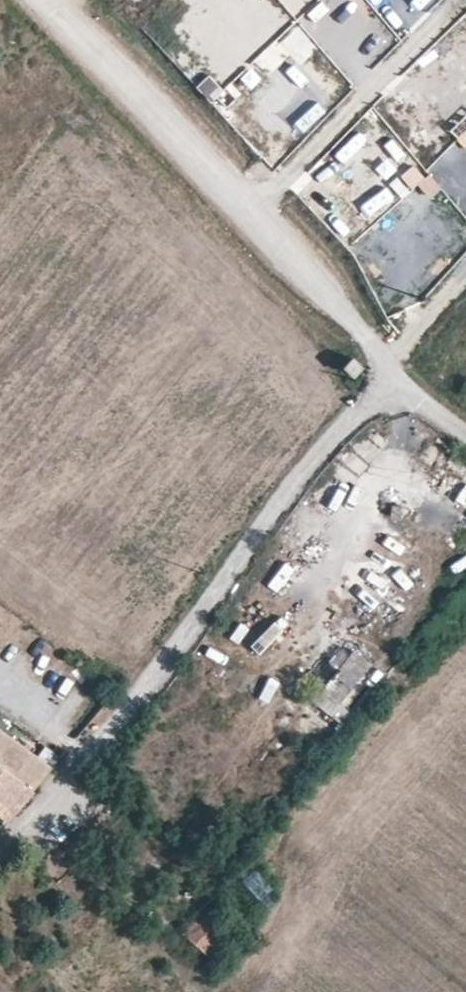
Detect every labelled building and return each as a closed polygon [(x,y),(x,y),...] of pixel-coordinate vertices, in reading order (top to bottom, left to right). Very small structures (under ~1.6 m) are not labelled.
[(357,373),(363,366),(358,361),(354,357),(345,366),(355,375),(357,373)] [(403,507),(390,507),(390,518),(400,519),(401,516),(403,516),(403,507)] [(354,653),(323,690),(337,702),(368,664),(354,653)] [(50,771),(0,732),(0,815),(9,822),(50,771)] [(225,934),(202,914),(183,934),(218,965),(228,953),(218,944),(225,934)]
